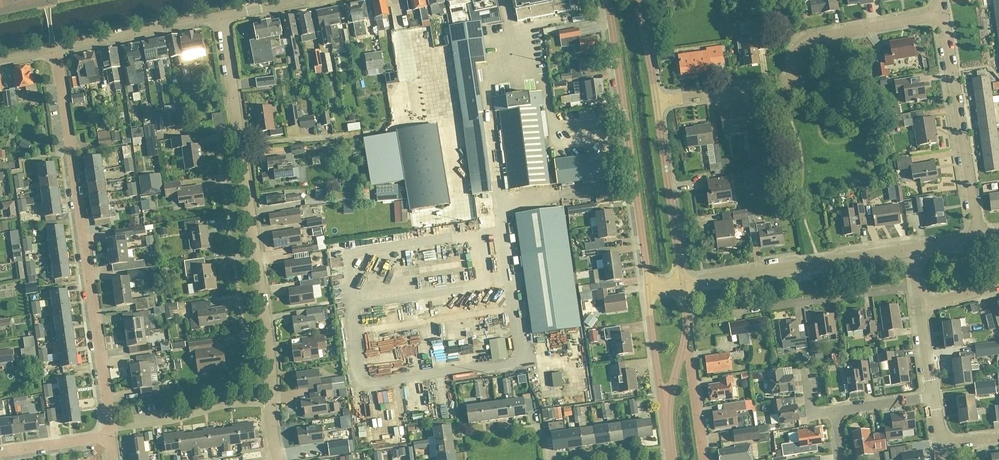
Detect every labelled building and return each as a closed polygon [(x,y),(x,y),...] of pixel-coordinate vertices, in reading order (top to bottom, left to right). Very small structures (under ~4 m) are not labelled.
[(373,3),(379,33),(385,31),(382,18),(389,16),(386,0),(385,0),(373,3)] [(408,3),(409,12),(413,11),(413,12),(420,11),(422,23),(429,22),(425,0),(411,0),(411,3),(408,3)] [(430,7),(439,5),(441,17),(447,15),(444,4),(443,4),(443,0),(429,0),(430,7)] [(452,46),(462,118),(472,196),(490,194),(480,115),(484,115),(476,66),(487,64),(481,26),(481,23),(472,25),(468,5),(473,4),(472,0),(448,0),(449,9),(453,27),(449,28),(451,38),(452,46)] [(491,24),(486,0),(472,0),(473,4),(468,5),(472,25),(481,23),(481,26),(491,24)] [(491,24),(502,23),(497,0),(486,0),(491,24)] [(518,21),(517,21),(518,23),(554,15),(554,14),(557,13),(557,15),(572,12),(571,10),(569,1),(570,1),(569,0),(513,0),(518,21)] [(839,11),(837,0),(816,0),(810,1),(806,2),(805,4),(807,11),(812,11),(812,15),(821,13),(821,15),(839,11)] [(354,24),(356,38),(367,36),(364,22),(368,21),(367,15),(370,15),(368,8),(368,9),(366,9),(365,3),(345,7),(349,25),(354,24)] [(777,22),(791,20),(788,8),(774,10),(777,22)] [(337,9),(326,11),(329,28),(330,28),(331,32),(332,38),(329,38),(329,40),(330,45),(338,44),(337,37),(339,36),(337,27),(341,26),(337,9)] [(331,32),(330,28),(329,28),(326,11),(317,13),(321,30),(324,29),(326,41),(329,40),(329,38),(332,38),(331,32)] [(310,14),(297,17),(301,38),(315,35),(310,14)] [(298,49),(296,49),(294,38),(298,37),(294,18),(284,20),(290,50),(292,58),(299,57),(298,49)] [(752,38),(755,37),(756,45),(750,45),(749,40),(737,41),(739,54),(743,53),(745,67),(759,65),(757,51),(764,50),(762,36),(760,20),(750,22),(752,38)] [(272,50),(281,48),(284,47),(283,41),(280,42),(279,37),(282,37),(279,21),(270,23),(270,22),(266,23),(272,50)] [(271,50),(272,50),(266,23),(263,24),(254,26),(254,28),(252,28),(253,34),(256,34),(257,41),(250,43),(253,54),(259,52),(262,65),(274,63),(271,50)] [(340,32),(342,43),(348,42),(346,30),(340,32)] [(575,55),(590,53),(590,52),(598,51),(596,39),(587,40),(586,39),(579,40),(577,30),(559,33),(561,48),(574,47),(575,55)] [(179,37),(183,55),(183,56),(205,51),(201,32),(179,37)] [(177,36),(166,39),(170,58),(175,57),(177,67),(185,65),(183,55),(181,55),(177,36)] [(165,40),(153,42),(161,81),(166,80),(162,61),(169,59),(165,40)] [(882,54),(884,65),(885,67),(892,66),(892,61),(915,57),(912,40),(889,44),(890,52),(882,54)] [(161,81),(153,42),(142,44),(146,64),(153,63),(156,82),(161,81)] [(137,79),(138,84),(144,83),(141,69),(143,63),(139,45),(131,47),(137,79)] [(132,85),(138,84),(137,79),(131,47),(122,49),(126,67),(122,68),(126,87),(132,85)] [(708,53),(679,58),(681,76),(693,74),(693,75),(711,72),(710,65),(722,63),(720,48),(707,50),(708,53)] [(115,84),(114,84),(116,93),(121,92),(117,70),(120,69),(117,50),(109,51),(115,84)] [(109,85),(114,84),(115,84),(109,51),(101,53),(104,72),(107,72),(109,85)] [(86,67),(89,85),(101,82),(94,54),(83,56),(86,67)] [(381,54),(365,56),(368,72),(378,70),(379,76),(384,75),(381,54)] [(675,54),(663,55),(665,65),(676,63),(675,54)] [(332,73),(329,55),(320,57),(323,75),(332,73)] [(74,58),(80,87),(89,85),(86,67),(83,56),(74,58)] [(314,67),(315,67),(321,66),(319,57),(312,58),(314,67)] [(291,59),(293,72),(300,71),(298,58),(291,59)] [(581,79),(581,74),(599,72),(599,70),(600,69),(600,67),(599,66),(598,58),(579,61),(573,62),(574,71),(570,72),(570,76),(561,77),(561,81),(581,79)] [(188,66),(180,67),(183,84),(191,83),(188,66)] [(15,71),(14,71),(16,82),(15,83),(15,87),(17,87),(17,89),(26,88),(27,95),(30,94),(32,102),(39,100),(36,85),(33,86),(32,80),(31,81),(29,68),(21,70),(19,69),(16,69),(15,71)] [(978,80),(985,79),(984,71),(976,72),(978,80)] [(396,73),(384,75),(386,85),(398,83),(396,73)] [(274,78),(255,80),(257,89),(275,86),(274,78)] [(974,94),(991,92),(989,78),(972,81),(974,94)] [(908,86),(907,79),(893,81),(895,94),(903,93),(905,104),(924,101),(922,84),(908,86)] [(579,95),(603,91),(601,81),(585,83),(585,82),(573,84),(575,95),(579,95)] [(543,106),(541,91),(493,97),(495,112),(499,111),(510,191),(605,179),(602,155),(546,162),(539,107),(543,106)] [(604,102),(603,91),(579,95),(575,95),(569,96),(570,104),(580,103),(580,105),(588,104),(604,102)] [(976,107),(993,105),(991,92),(974,94),(976,107)] [(71,96),(72,105),(84,103),(83,94),(71,96)] [(153,119),(151,105),(142,106),(145,121),(153,119)] [(978,121),(995,118),(993,105),(976,107),(978,121)] [(274,130),(271,107),(255,110),(258,133),(270,131),(271,137),(283,136),(282,129),(274,130)] [(299,127),(298,118),(297,107),(289,108),(292,128),(299,127)] [(721,115),(723,132),(736,130),(737,134),(747,133),(744,111),(730,113),(731,114),(721,115)] [(185,113),(175,114),(176,128),(186,127),(185,113)] [(223,113),(212,115),(213,126),(225,125),(223,113)] [(330,125),(328,113),(320,114),(322,126),(330,125)] [(173,114),(164,115),(166,129),(175,128),(173,114)] [(904,128),(912,127),(913,131),(915,131),(918,146),(934,144),(932,135),(934,134),(931,119),(911,122),(909,114),(885,118),(886,124),(903,122),(904,128)] [(298,118),(299,127),(300,130),(315,128),(313,116),(298,118)] [(980,134),(996,132),(995,118),(978,121),(980,134)] [(154,120),(156,133),(166,131),(164,119),(154,120)] [(348,132),(360,131),(359,124),(347,125),(348,132)] [(381,137),(363,140),(371,188),(389,185),(404,182),(409,211),(415,210),(450,204),(437,126),(396,133),(397,134),(381,137)] [(686,131),(688,148),(713,144),(710,126),(695,128),(695,129),(686,131)] [(111,133),(112,142),(120,141),(119,132),(111,133)] [(981,147),(998,145),(996,132),(980,134),(981,147)] [(750,159),(757,158),(753,133),(747,134),(750,159)] [(99,148),(111,146),(110,138),(98,140),(99,148)] [(191,138),(172,141),(173,150),(182,149),(185,171),(204,169),(203,160),(201,160),(200,146),(192,147),(191,138)] [(713,146),(716,164),(709,165),(710,172),(722,171),(718,145),(713,146)] [(998,158),(998,151),(998,145),(981,147),(983,160),(998,158)] [(341,156),(340,148),(327,150),(329,158),(341,156)] [(85,160),(87,174),(103,171),(100,151),(88,152),(89,159),(85,160)] [(298,169),(293,170),(292,168),(287,168),(285,158),(266,161),(268,171),(273,170),(275,181),(288,179),(289,181),(300,180),(298,169)] [(896,161),(897,168),(897,171),(910,169),(912,181),(919,180),(920,184),(936,181),(933,162),(911,166),(910,158),(896,161)] [(983,160),(985,174),(998,172),(998,158),(983,160)] [(21,168),(21,159),(13,160),(13,168),(21,168)] [(133,166),(132,159),(123,161),(124,167),(133,166)] [(41,181),(56,179),(54,165),(39,167),(41,181)] [(133,166),(124,167),(125,174),(133,173),(133,166)] [(746,179),(759,177),(758,169),(744,171),(746,179)] [(89,186),(104,183),(103,171),(87,174),(89,186)] [(159,176),(140,179),(142,196),(162,193),(159,176)] [(42,193),(57,190),(56,179),(41,181),(36,181),(37,186),(41,185),(42,193)] [(709,196),(707,196),(708,206),(732,203),(728,179),(707,182),(709,196)] [(91,198),(106,195),(104,183),(89,186),(91,198)] [(164,186),(166,194),(166,199),(178,197),(179,205),(184,204),(185,209),(203,206),(200,187),(180,190),(179,184),(164,186)] [(377,203),(399,201),(398,186),(376,187),(377,203)] [(904,203),(901,187),(894,188),(896,204),(904,203)] [(57,190),(42,193),(44,205),(59,202),(57,190)] [(322,194),(304,196),(306,212),(319,210),(318,204),(323,203),(322,194)] [(988,195),(991,212),(998,211),(998,194),(988,195)] [(92,210),(108,207),(106,195),(91,198),(92,210)] [(269,207),(300,202),(299,196),(285,198),(285,195),(267,198),(269,207)] [(30,204),(30,215),(42,214),(41,197),(32,198),(33,204),(30,204)] [(932,197),(910,201),(913,214),(923,213),(925,227),(944,224),(940,201),(933,202),(932,197)] [(150,211),(148,201),(140,202),(142,212),(150,211)] [(15,209),(14,202),(1,204),(2,211),(15,209)] [(59,202),(44,205),(46,218),(61,216),(59,202)] [(393,203),(395,225),(407,224),(406,203),(393,203)] [(866,226),(864,218),(862,205),(852,207),(852,210),(839,212),(843,236),(858,233),(857,227),(866,226)] [(597,219),(598,227),(614,225),(612,212),(596,214),(595,206),(579,208),(580,215),(591,213),(592,220),(597,219)] [(871,209),(872,213),(873,220),(874,220),(875,227),(899,224),(897,206),(871,209)] [(108,207),(92,210),(94,222),(99,221),(100,227),(111,226),(110,219),(116,218),(115,213),(109,214),(108,207)] [(131,216),(139,215),(138,208),(130,209),(131,216)] [(301,211),(299,211),(298,210),(281,213),(281,215),(270,216),(271,226),(282,225),(283,226),(300,223),(299,216),(301,216),(302,215),(302,212),(301,211)] [(533,335),(545,334),(581,329),(564,210),(516,217),(533,335)] [(750,232),(748,219),(747,219),(746,211),(722,214),(723,222),(731,221),(731,222),(742,220),(743,233),(750,232)] [(686,267),(703,265),(697,214),(680,217),(686,267)] [(748,218),(748,219),(750,232),(750,234),(757,233),(755,217),(748,218)] [(321,218),(306,220),(307,229),(319,227),(322,227),(321,218)] [(718,250),(735,247),(735,246),(736,245),(736,241),(734,240),(731,222),(731,221),(723,222),(714,224),(718,250)] [(197,222),(184,224),(185,231),(191,230),(191,234),(188,235),(190,251),(194,251),(209,249),(206,228),(198,229),(197,222)] [(49,244),(64,241),(62,228),(57,228),(57,223),(46,224),(47,230),(49,244)] [(585,245),(586,251),(586,252),(599,250),(605,249),(605,247),(604,247),(605,248),(605,249),(603,249),(602,241),(616,238),(614,225),(598,227),(592,228),(593,235),(594,236),(595,243),(585,245)] [(759,232),(761,248),(762,248),(762,247),(774,245),(774,246),(783,245),(780,229),(759,232)] [(118,238),(107,240),(109,253),(125,251),(124,244),(130,244),(129,237),(133,237),(132,230),(117,232),(118,238)] [(313,251),(312,246),(312,245),(301,247),(299,230),(272,234),(274,249),(296,246),(297,247),(291,248),(292,255),(313,252),(313,251)] [(50,250),(51,255),(66,253),(64,241),(49,244),(45,244),(46,250),(50,250)] [(22,262),(20,247),(12,248),(14,263),(22,262)] [(599,250),(586,252),(587,257),(587,258),(600,256),(599,250)] [(123,272),(127,271),(137,270),(136,263),(133,263),(133,259),(127,260),(125,251),(109,253),(110,266),(122,265),(123,272)] [(68,265),(66,253),(51,255),(52,261),(45,262),(46,268),(48,268),(68,265)] [(618,255),(602,257),(604,270),(620,267),(618,255)] [(204,267),(203,259),(183,262),(186,278),(193,277),(195,293),(215,290),(212,266),(204,267)] [(312,281),(319,280),(327,279),(326,278),(325,268),(325,267),(311,269),(309,259),(284,263),(286,278),(311,275),(312,281)] [(68,265),(48,268),(49,274),(54,273),(55,281),(70,279),(68,265)] [(620,267),(604,270),(599,270),(600,280),(598,280),(599,285),(583,287),(584,293),(596,291),(605,290),(614,289),(613,282),(622,281),(620,267)] [(159,277),(157,268),(146,270),(147,279),(159,277)] [(112,280),(114,294),(130,292),(129,283),(147,280),(145,269),(137,270),(127,271),(128,278),(112,280)] [(319,280),(312,281),(299,283),(300,288),(288,290),(290,306),(313,303),(311,287),(320,286),(319,280)] [(37,293),(36,285),(25,286),(26,294),(37,293)] [(605,290),(596,291),(598,308),(604,307),(605,314),(625,311),(623,295),(607,297),(605,290)] [(53,307),(68,305),(66,292),(51,294),(53,307)] [(131,301),(130,292),(114,294),(116,308),(135,305),(136,312),(155,309),(154,298),(131,301)] [(210,309),(209,302),(191,304),(193,320),(190,320),(191,331),(201,329),(200,327),(226,323),(224,307),(210,309)] [(177,304),(165,306),(167,320),(174,320),(173,312),(178,311),(177,304)] [(53,307),(55,319),(70,317),(68,305),(53,307)] [(880,332),(881,339),(893,338),(892,331),(901,329),(900,321),(899,321),(897,305),(880,308),(884,332),(880,332)] [(322,320),(321,309),(305,311),(306,317),(292,319),(294,334),(315,331),(314,321),(322,320)] [(863,331),(864,337),(876,335),(874,322),(867,323),(865,310),(849,312),(851,325),(846,326),(847,333),(863,331)] [(126,335),(150,331),(149,325),(149,324),(147,313),(133,315),(133,321),(124,322),(126,335)] [(584,323),(590,328),(596,320),(590,315),(584,323)] [(807,328),(809,342),(821,341),(821,337),(836,335),(833,315),(813,318),(814,326),(807,328)] [(995,330),(991,316),(984,317),(988,332),(995,330)] [(55,319),(57,331),(72,329),(70,317),(55,319)] [(767,330),(765,318),(729,325),(731,336),(767,330)] [(783,350),(795,348),(796,350),(807,348),(805,336),(799,337),(796,320),(779,323),(783,350)] [(942,325),(943,337),(961,335),(969,334),(970,334),(969,328),(960,329),(959,322),(942,325)] [(619,328),(603,330),(605,341),(612,340),(614,356),(631,354),(628,334),(620,335),(619,328)] [(57,331),(58,343),(73,341),(72,329),(57,331)] [(576,345),(584,345),(584,330),(576,330),(576,345)] [(598,343),(596,330),(588,331),(590,344),(598,343)] [(150,332),(150,331),(126,335),(128,348),(129,355),(152,351),(151,344),(146,345),(145,338),(150,337),(150,332)] [(961,335),(943,337),(945,349),(962,347),(961,340),(969,339),(969,334),(961,335)] [(293,348),(295,363),(319,359),(317,350),(325,349),(323,336),(301,340),(302,346),(293,348)] [(492,359),(508,358),(507,337),(491,338),(492,359)] [(58,343),(60,355),(75,353),(73,341),(58,343)] [(211,341),(188,345),(190,352),(196,351),(199,372),(224,368),(221,347),(212,348),(211,341)] [(472,346),(461,346),(462,358),(473,357),(472,346)] [(438,362),(448,360),(446,348),(435,350),(438,362)] [(12,363),(14,363),(13,352),(0,354),(0,365),(12,363)] [(62,369),(72,367),(77,367),(75,353),(60,355),(62,369)] [(894,353),(878,355),(879,363),(888,362),(891,385),(908,383),(906,368),(907,368),(906,359),(895,360),(894,353)] [(705,357),(707,374),(732,371),(729,354),(705,357)] [(132,378),(150,376),(149,367),(155,366),(154,355),(136,358),(137,366),(130,367),(132,378)] [(35,358),(18,361),(20,369),(36,366),(35,358)] [(971,372),(970,367),(969,359),(951,361),(953,374),(971,372)] [(856,372),(844,374),(846,386),(848,386),(849,394),(863,392),(862,382),(869,381),(866,363),(854,364),(856,372)] [(623,364),(608,366),(610,378),(616,377),(617,386),(620,385),(621,393),(637,391),(634,371),(624,372),(623,364)] [(556,388),(565,386),(561,369),(552,371),(556,388)] [(784,378),(783,370),(764,373),(765,381),(770,380),(773,396),(795,392),(792,376),(784,378)] [(332,391),(331,380),(330,379),(320,381),(319,371),(297,374),(299,390),(317,387),(318,393),(330,391),(332,391)] [(971,372),(953,374),(954,387),(972,385),(971,372)] [(150,376),(132,378),(134,390),(140,389),(142,397),(159,395),(158,384),(151,385),(150,376)] [(335,391),(345,389),(344,377),(331,379),(331,380),(332,391),(335,391)] [(709,386),(711,402),(724,400),(724,401),(733,400),(730,385),(733,384),(732,377),(719,379),(720,385),(709,386)] [(60,391),(75,389),(74,379),(58,381),(60,391)] [(995,394),(994,382),(973,385),(975,397),(995,394)] [(482,390),(481,383),(474,384),(475,391),(482,390)] [(509,402),(512,418),(526,416),(525,414),(533,413),(531,401),(524,402),(523,400),(514,402),(513,395),(511,395),(510,388),(504,388),(505,396),(508,395),(509,402)] [(62,403),(77,401),(75,389),(60,391),(62,403)] [(482,390),(475,391),(476,399),(483,398),(482,390)] [(330,391),(318,393),(314,394),(315,400),(301,402),(302,410),(305,409),(306,417),(339,412),(338,404),(325,406),(324,399),(331,398),(330,391)] [(27,405),(25,397),(19,398),(21,406),(27,405)] [(958,412),(975,409),(974,397),(956,399),(958,412)] [(14,408),(21,406),(19,398),(12,399),(14,408)] [(434,410),(433,399),(424,400),(419,401),(420,411),(434,410)] [(637,407),(636,400),(628,401),(629,408),(637,407)] [(63,415),(78,413),(77,401),(62,403),(63,415)] [(769,403),(771,416),(778,415),(779,425),(792,423),(792,422),(799,421),(797,406),(784,408),(783,401),(769,403)] [(512,418),(509,402),(495,404),(497,420),(512,418)] [(713,414),(715,430),(738,427),(736,414),(746,412),(745,402),(723,406),(724,413),(713,414)] [(481,406),(483,422),(497,420),(495,404),(481,406)] [(609,411),(608,404),(600,405),(602,412),(609,411)] [(483,422),(481,406),(467,408),(469,424),(483,422)] [(637,407),(629,408),(631,416),(638,415),(637,407)] [(997,407),(991,408),(992,424),(998,423),(997,407)] [(572,409),(573,416),(581,415),(580,408),(572,409)] [(571,409),(563,410),(564,418),(572,417),(571,409)] [(975,409),(958,412),(959,424),(977,422),(975,409)] [(556,420),(555,411),(547,412),(548,421),(556,420)] [(609,411),(602,412),(603,420),(610,419),(609,411)] [(78,413),(63,415),(65,425),(80,423),(78,413)] [(885,428),(886,441),(902,438),(901,432),(915,430),(913,414),(904,415),(904,414),(891,416),(892,427),(885,428)] [(37,416),(37,417),(38,426),(45,425),(44,415),(37,416)] [(581,415),(573,416),(575,424),(582,423),(581,415)] [(23,419),(25,434),(39,432),(38,426),(37,417),(23,419)] [(11,420),(13,436),(25,434),(23,419),(11,420)] [(13,436),(11,420),(0,422),(0,429),(1,437),(13,436)] [(649,421),(635,423),(638,439),(651,437),(649,421)] [(563,422),(548,424),(549,432),(551,432),(552,435),(557,434),(556,431),(564,430),(563,422)] [(635,423),(621,425),(624,441),(638,439),(635,423)] [(236,426),(236,428),(238,428),(240,442),(257,440),(257,434),(253,434),(252,424),(236,426)] [(624,441),(621,425),(607,427),(610,443),(624,441)] [(321,427),(298,430),(300,446),(317,444),(324,443),(324,441),(321,427)] [(607,427),(593,429),(596,445),(610,443),(607,427)] [(240,444),(240,442),(238,428),(236,428),(222,430),(225,453),(230,452),(229,446),(240,444)] [(451,428),(445,428),(435,430),(436,438),(429,439),(429,442),(422,443),(423,449),(430,448),(429,445),(437,444),(453,442),(451,428)] [(593,429),(579,431),(582,447),(596,445),(593,429)] [(757,429),(733,433),(734,443),(758,440),(757,429)] [(225,453),(222,430),(207,432),(210,448),(220,447),(221,454),(225,453)] [(788,457),(795,456),(807,454),(806,447),(821,445),(818,430),(798,433),(799,443),(786,445),(788,457)] [(579,431),(565,433),(568,449),(582,447),(579,431)] [(869,437),(868,431),(853,433),(856,457),(872,455),(871,452),(885,450),(883,434),(869,437)] [(199,450),(210,448),(207,432),(193,434),(196,457),(200,456),(199,450)] [(790,442),(798,441),(797,432),(789,433),(790,442)] [(568,449),(565,433),(557,434),(552,435),(554,451),(568,449)] [(180,450),(178,436),(179,436),(178,434),(163,436),(164,446),(161,447),(162,453),(180,450)] [(193,434),(179,436),(178,436),(180,450),(180,452),(191,451),(192,457),(196,457),(193,434)] [(130,455),(145,453),(142,435),(136,436),(136,439),(126,441),(128,456),(130,456),(130,455)] [(353,441),(328,444),(329,457),(351,454),(355,453),(353,441)] [(438,458),(455,456),(453,442),(437,444),(438,458)] [(719,459),(753,459),(751,445),(734,447),(735,449),(718,452),(719,459)] [(890,449),(891,459),(899,459),(902,459),(923,459),(921,451),(903,454),(903,447),(890,449)] [(399,450),(400,457),(407,456),(407,459),(413,459),(412,448),(399,450)] [(374,459),(376,459),(381,459),(380,452),(373,452),(374,459)]
